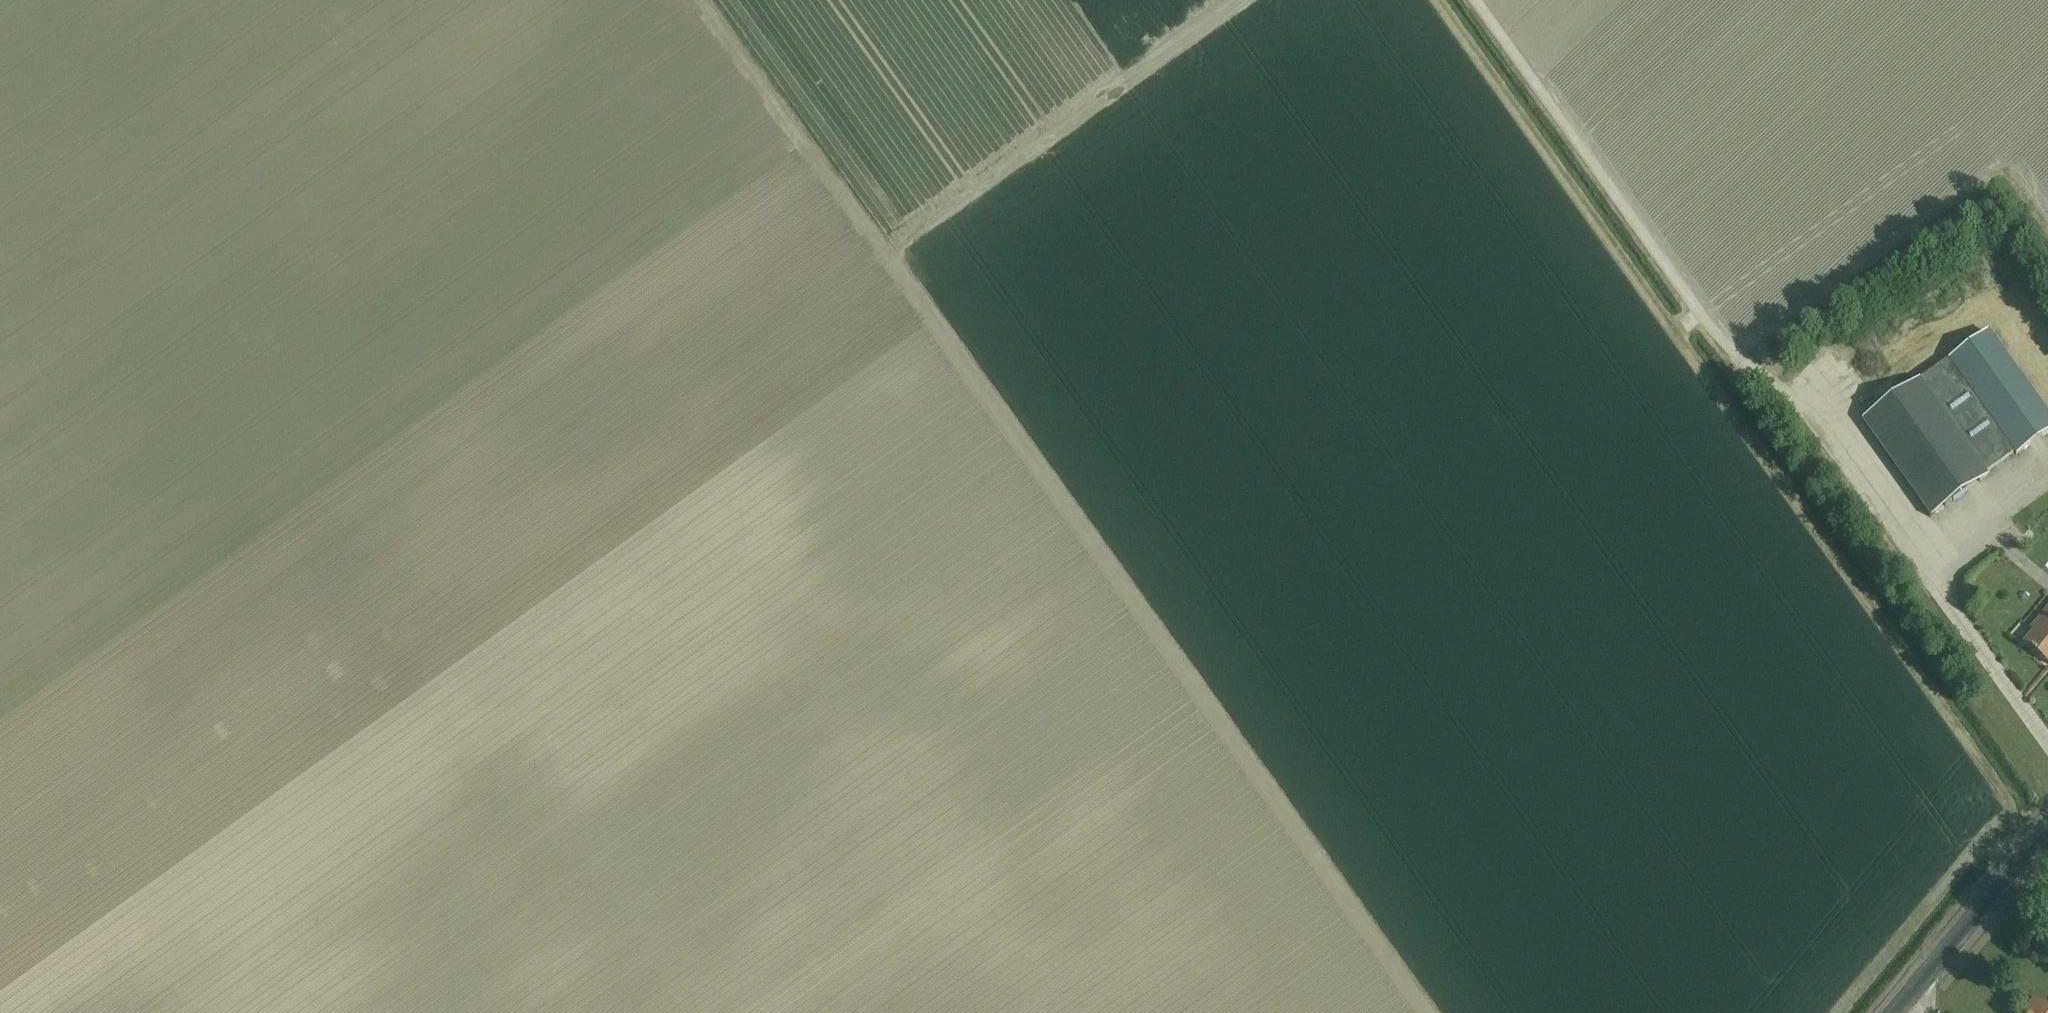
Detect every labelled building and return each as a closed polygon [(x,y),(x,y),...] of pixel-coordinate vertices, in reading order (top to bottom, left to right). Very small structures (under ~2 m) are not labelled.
[(2047,431),(2047,416),(1988,331),(1951,357),(2019,452),(2047,431)] [(1923,377),(1989,469),(2014,451),(2016,454),(2019,452),(1951,357),(1923,377)] [(1923,377),(1864,420),(1932,515),(1986,475),(1986,472),(1989,469),(1923,377)] [(2032,628),(2035,630),(2025,642),(2047,662),(2047,608),(2032,628)] [(2036,997),(2024,1011),(2027,1012),(2047,1012),(2047,1007),(2036,997)]
